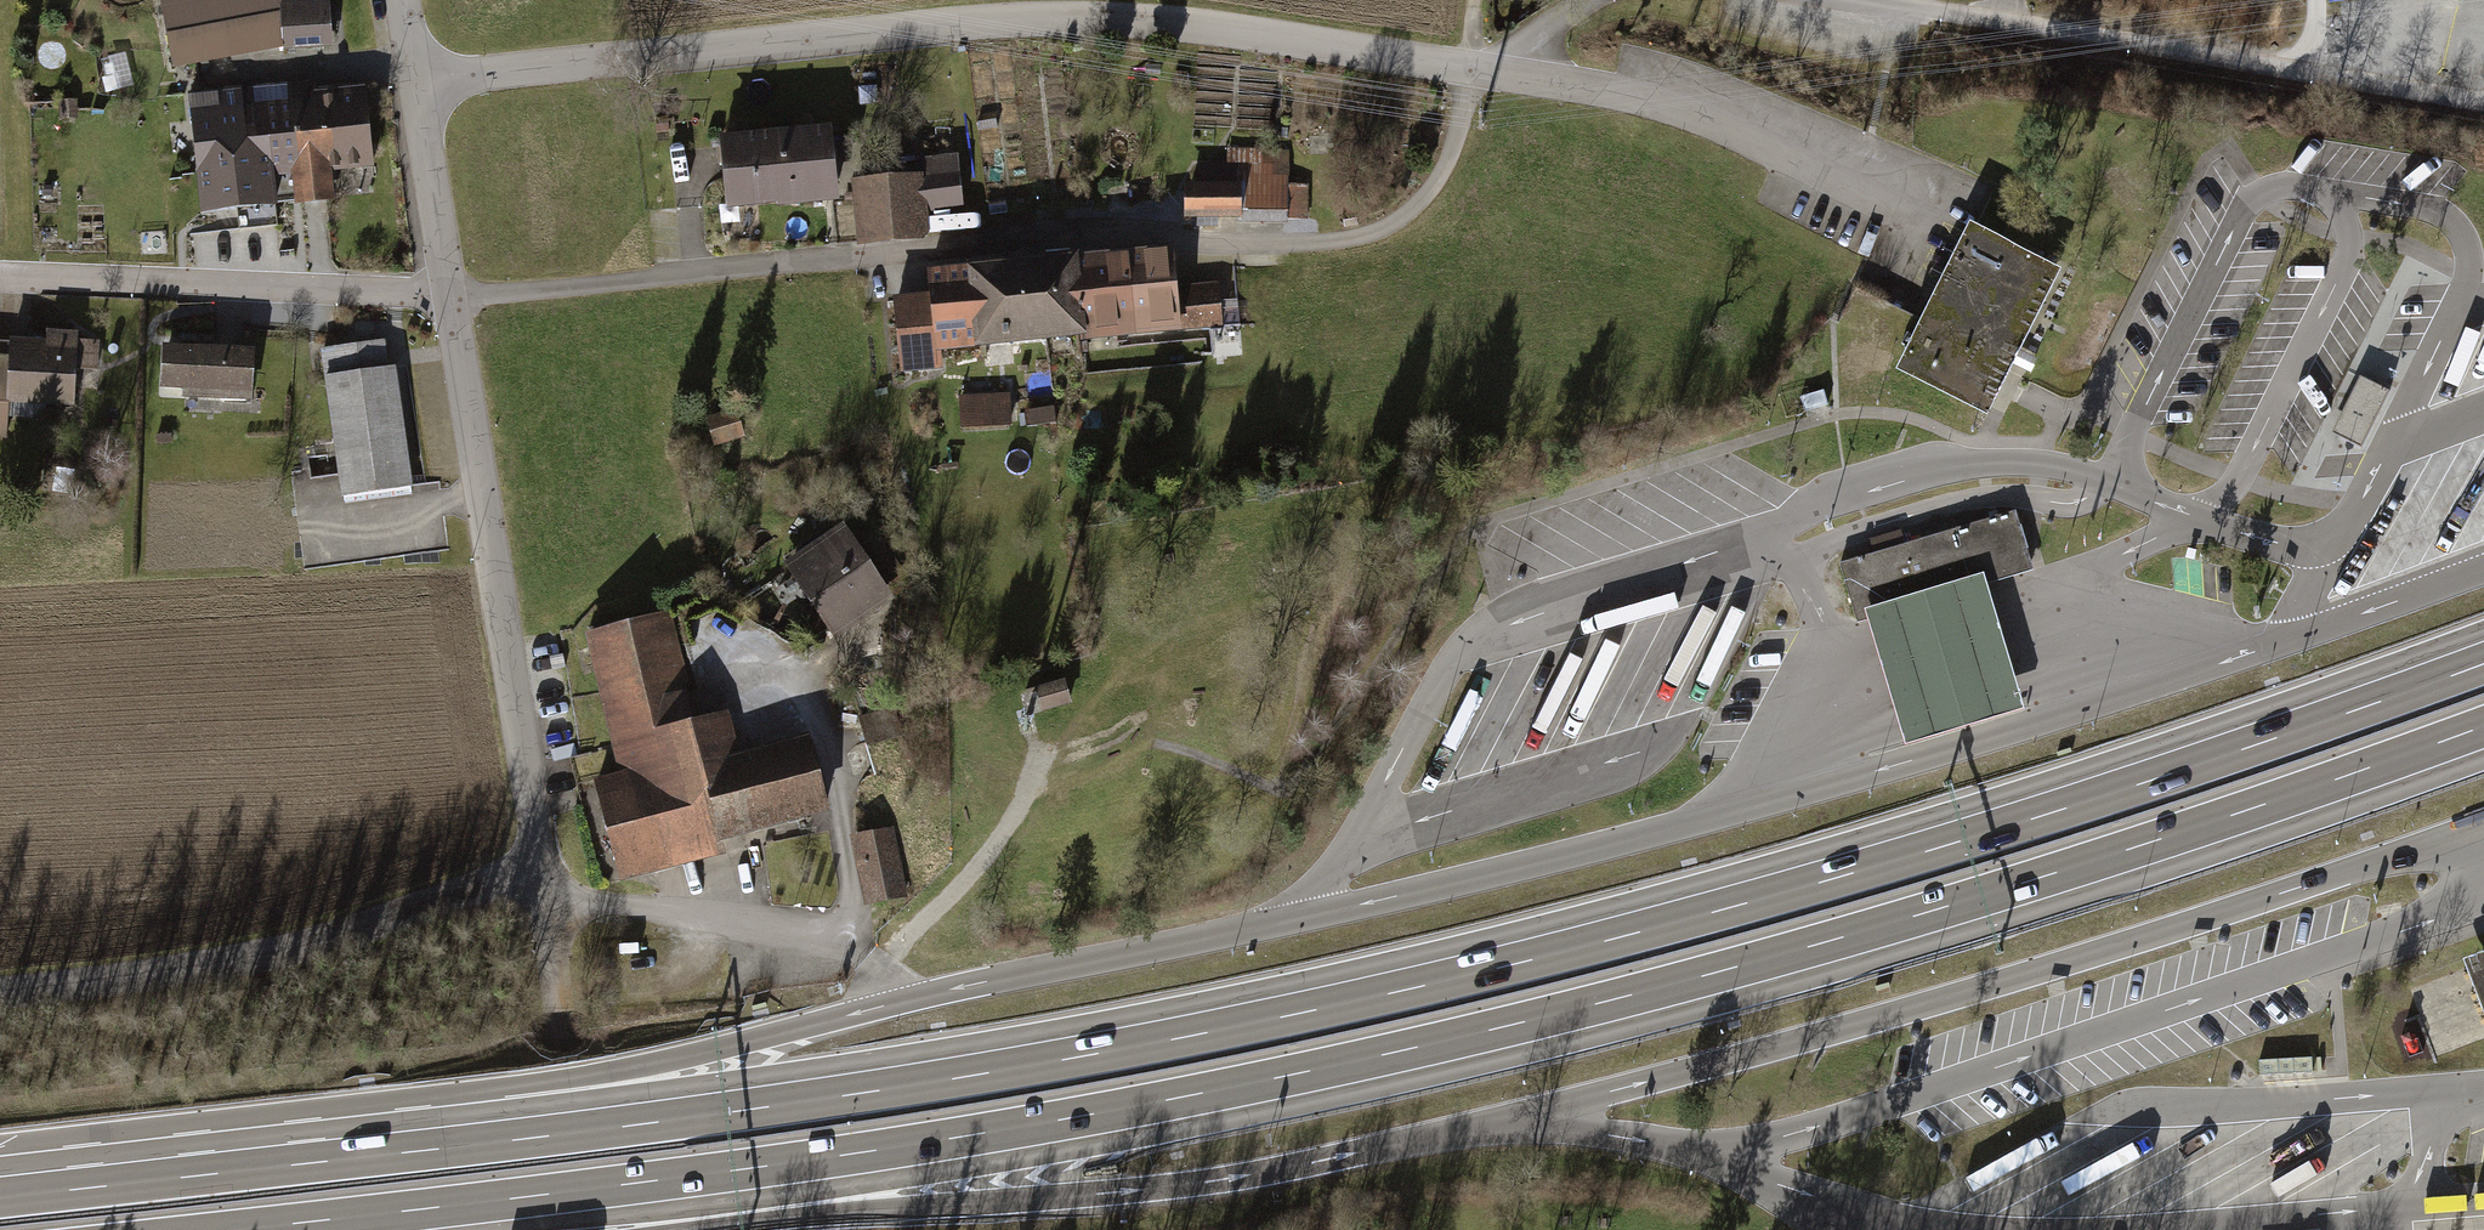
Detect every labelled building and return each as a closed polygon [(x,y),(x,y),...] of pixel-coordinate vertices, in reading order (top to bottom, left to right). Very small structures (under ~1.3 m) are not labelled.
[(174,64),(281,44),(278,2),(278,0),(163,0),(174,64)] [(278,2),(281,44),(328,41),(325,0),(314,0),(278,2)] [(1078,40),(1079,54),(1101,53),(1100,38),(1078,40)] [(216,92),(217,110),(287,102),(314,99),(312,81),(216,92)] [(270,173),(294,171),(287,102),(217,110),(216,92),(190,95),(202,212),(236,208),(238,229),(276,225),(273,203),(270,173)] [(314,99),(287,102),(294,171),(297,200),(330,197),(327,168),(371,164),(363,94),(314,99)] [(59,102),(61,122),(81,120),(79,100),(59,102)] [(830,136),(719,144),(724,215),(835,208),(830,136)] [(1313,224),(1313,173),(1291,173),(1291,149),(1229,149),(1229,168),(1198,168),(1198,191),(1185,191),(1185,224),(1233,224),(1233,230),(1288,230),(1288,224),(1313,224)] [(273,203),(297,200),(294,171),(270,173),(273,203)] [(960,214),(956,173),(855,184),(862,247),(928,240),(926,218),(960,214)] [(1922,322),(1897,371),(1990,416),(2006,384),(2063,269),(1975,226),(1971,224),(1922,322)] [(1046,333),(1081,330),(1075,261),(1072,261),(1070,249),(1047,252),(1048,264),(1040,264),(1046,333)] [(978,340),(1046,333),(1040,264),(1029,265),(1027,251),(1003,253),(1004,268),(971,271),(978,340)] [(1153,253),(1129,256),(1135,325),(1179,321),(1172,255),(1153,253)] [(1129,256),(1075,261),(1081,330),(1135,325),(1129,256)] [(978,340),(971,271),(929,275),(931,296),(894,300),(899,348),(978,340)] [(1180,290),(1184,327),(1220,324),(1216,286),(1180,290)] [(1243,359),(1240,324),(1224,325),(1225,329),(1211,330),(1213,361),(1243,359)] [(74,409),(76,373),(100,374),(101,345),(77,344),(78,333),(49,332),(48,344),(0,342),(0,437),(4,437),(6,406),(74,409)] [(184,350),(162,349),(160,396),(189,397),(189,403),(202,404),(201,418),(224,419),(225,405),(254,406),(256,353),(215,351),(216,341),(184,340),(184,350)] [(324,355),(336,442),(345,503),(418,493),(402,378),(391,379),(387,346),(324,355)] [(2333,434),(2339,438),(2368,381),(2361,378),(2333,434)] [(2389,392),(2368,381),(2339,438),(2361,449),(2389,392)] [(1802,395),(1806,408),(1826,402),(1822,388),(1802,395)] [(1008,395),(961,398),(963,424),(1010,422),(1008,395)] [(728,420),(703,425),(709,456),(734,451),(728,420)] [(442,490),(418,493),(345,503),(336,442),(308,446),(311,471),(295,473),(309,571),(450,551),(442,490)] [(1857,622),(1867,619),(1986,584),(2033,570),(2015,511),(1994,517),(1904,544),(1900,531),(1870,540),(1874,553),(1839,564),(1857,622)] [(846,530),(784,575),(836,646),(898,601),(878,574),(888,567),(869,541),(859,548),(846,530)] [(1996,617),(1986,584),(1867,619),(1877,652),(1891,698),(1904,745),(2024,709),(2009,660),(1996,617)] [(726,716),(697,724),(669,618),(584,640),(621,775),(592,783),(619,884),(726,855),(723,844),(825,817),(804,740),(737,758),(726,716)] [(1039,695),(1044,712),(1073,703),(1068,687),(1039,695)] [(999,706),(1003,722),(1031,716),(1027,699),(999,706)] [(878,837),(851,842),(865,912),(892,907),(878,837)] [(2466,962),(2483,1011),(2483,955),(2466,962)] [(2312,1057),(2259,1060),(2260,1075),(2313,1072),(2312,1057)]
